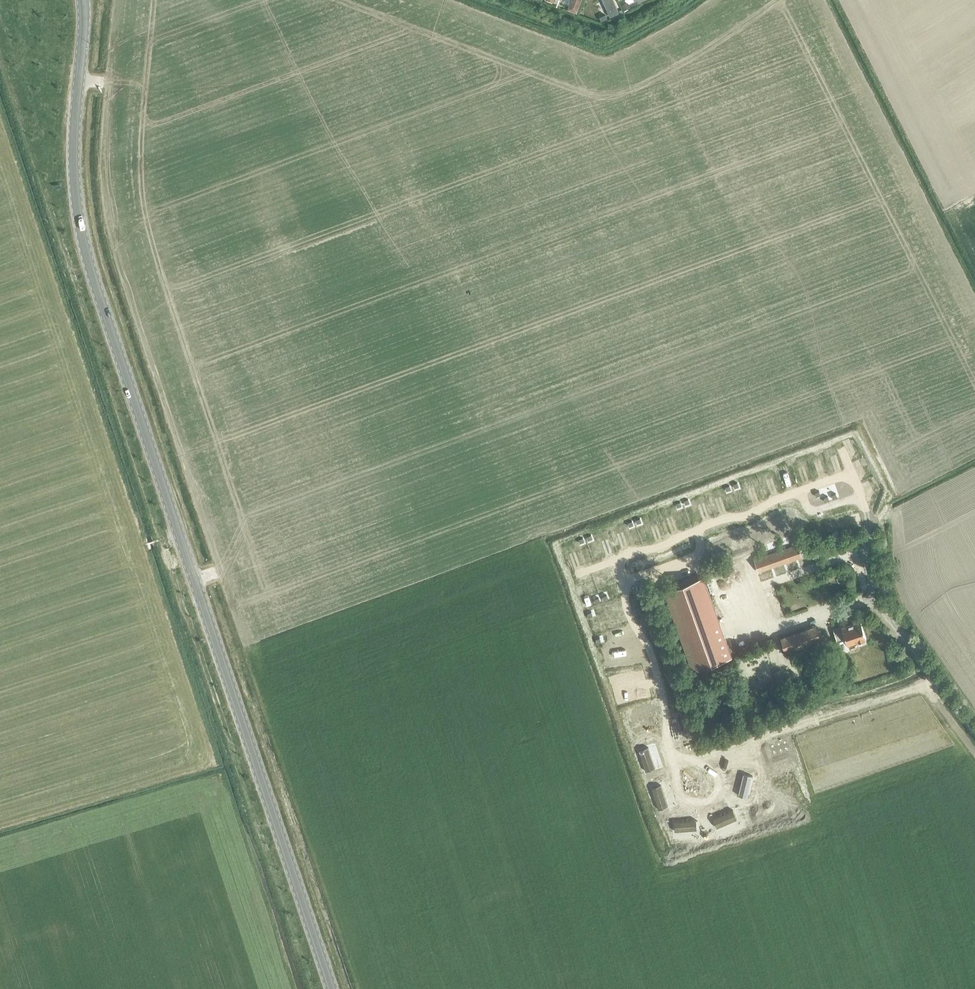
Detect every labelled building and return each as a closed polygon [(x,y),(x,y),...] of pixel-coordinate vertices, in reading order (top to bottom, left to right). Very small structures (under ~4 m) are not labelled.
[(581,0),(571,0),(567,9),(576,12),(581,0)] [(614,15),(620,11),(615,0),(607,0),(614,15)] [(754,559),(758,571),(802,556),(797,544),(754,559)] [(664,590),(692,668),(731,654),(703,577),(664,590)] [(858,644),(866,641),(865,638),(860,622),(841,627),(842,630),(834,633),(837,641),(846,638),(847,644),(857,641),(858,644)] [(781,637),(785,651),(820,639),(815,625),(781,637)]
